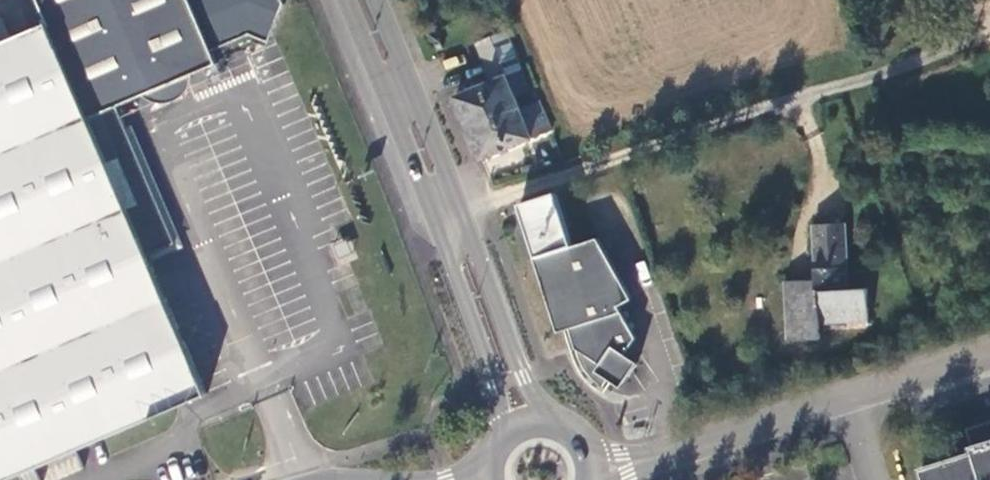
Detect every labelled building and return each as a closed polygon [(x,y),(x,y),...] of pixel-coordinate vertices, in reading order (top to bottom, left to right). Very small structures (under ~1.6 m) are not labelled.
[(48,25),(148,256),(177,244),(118,107),(218,64),(213,51),(251,35),(270,43),(287,5),(284,0),(38,0),(48,25)] [(0,45),(0,479),(12,479),(208,395),(148,256),(48,25),(0,45)] [(452,106),(477,169),(531,147),(529,141),(547,134),(537,112),(518,118),(513,107),(528,100),(522,86),(526,84),(506,39),(474,52),(489,90),(452,106)] [(531,147),(549,140),(547,134),(529,141),(531,147)] [(532,258),(571,247),(553,194),(516,206),(532,258)] [(863,324),(862,292),(843,293),(840,227),(808,228),(810,284),(781,284),(783,344),(815,343),(814,326),(863,324)] [(618,308),(631,301),(596,240),(571,247),(532,258),(555,335),(564,333),(570,350),(573,363),(580,377),(592,390),(603,397),(607,391),(611,385),(620,391),(638,365),(625,356),(636,339),(618,308)] [(965,430),(970,448),(968,450),(969,455),(917,473),(919,479),(989,479),(989,423),(965,430)]
